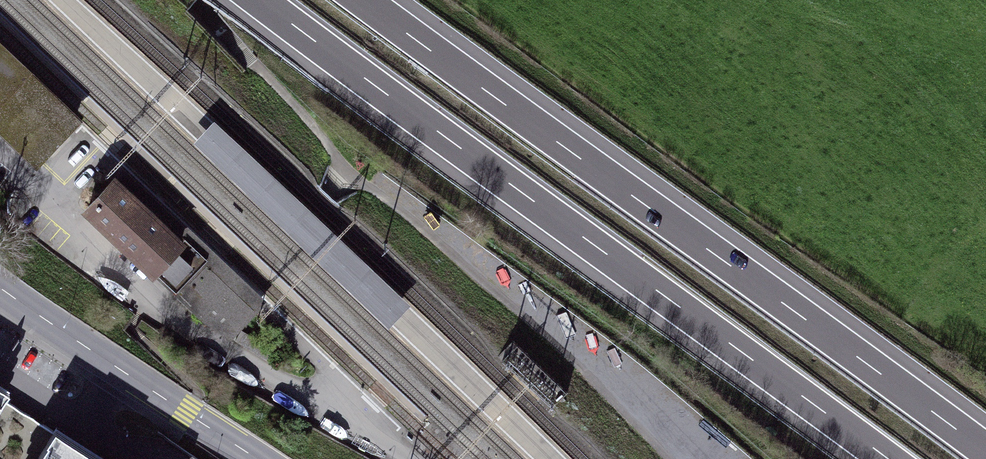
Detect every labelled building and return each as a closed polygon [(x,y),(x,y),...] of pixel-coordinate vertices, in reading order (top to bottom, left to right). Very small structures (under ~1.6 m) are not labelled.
[(79,118),(0,43),(0,127),(37,162),(79,118)] [(126,163),(119,171),(187,235),(208,255),(203,260),(176,287),(173,290),(197,313),(212,324),(232,337),(239,329),(257,310),(269,298),(126,163)] [(156,268),(187,235),(119,171),(115,167),(80,203),(153,271),(156,268)] [(187,235),(156,268),(176,287),(203,260),(208,255),(187,235)] [(0,384),(0,408),(11,391),(0,384)] [(54,430),(35,458),(98,458),(54,430)]
